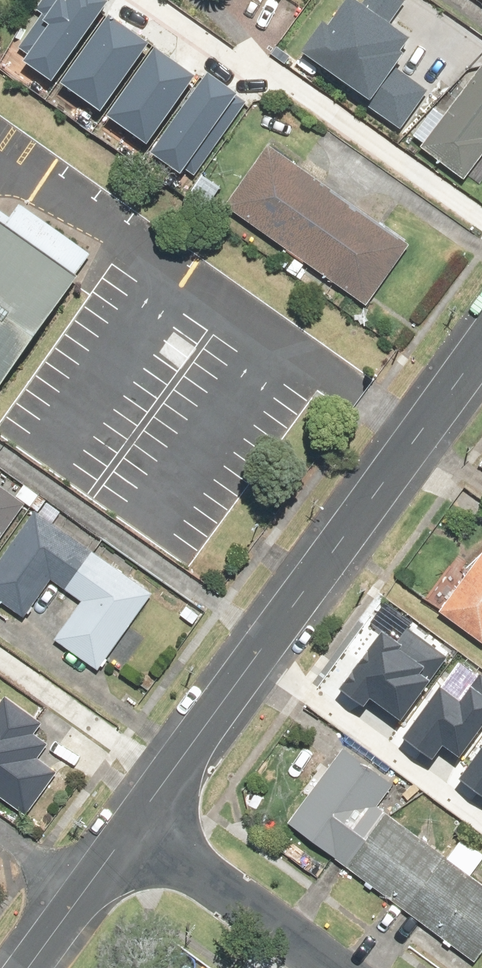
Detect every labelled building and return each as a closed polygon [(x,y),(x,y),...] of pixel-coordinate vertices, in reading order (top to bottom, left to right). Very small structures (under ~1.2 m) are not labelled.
[(21,50),(52,73),(106,0),(45,0),(29,22),(37,29),(21,50)] [(303,47),(355,82),(351,88),(401,121),(424,87),(392,65),(413,33),(396,22),(411,0),(369,0),(368,1),(367,0),(347,0),(333,21),(325,15),(303,47)] [(110,9),(64,77),(104,104),(150,36),(110,9)] [(156,45),(110,113),(150,140),(196,72),(156,45)] [(432,112),(414,137),(425,145),(420,152),(464,183),(468,176),(479,184),(481,179),(481,68),(445,121),(432,112)] [(212,71),(157,149),(184,168),(189,161),(197,167),(247,96),(212,71)] [(407,242),(267,149),(227,208),(366,302),(407,242)] [(0,219),(0,385),(78,273),(0,219)] [(24,502),(0,486),(0,537),(24,502)] [(22,623),(50,582),(83,605),(55,645),(96,674),(151,595),(32,513),(0,559),(0,607),(22,623)] [(456,590),(439,612),(481,644),(481,555),(472,568),(458,557),(441,579),(456,590)] [(385,629),(344,683),(395,721),(447,652),(408,622),(396,637),(385,629)] [(405,732),(434,753),(443,741),(459,752),(481,720),(481,670),(462,696),(442,681),(405,732)] [(25,814),(56,770),(34,754),(41,745),(32,738),(42,724),(7,699),(0,708),(0,796),(25,814)] [(462,775),(481,790),(481,748),(462,775)] [(340,751),(327,769),(319,763),(297,793),(305,799),(286,826),(475,963),(481,953),(481,889),(469,879),(481,861),(481,856),(462,841),(448,861),(377,809),(392,789),(340,751)]
